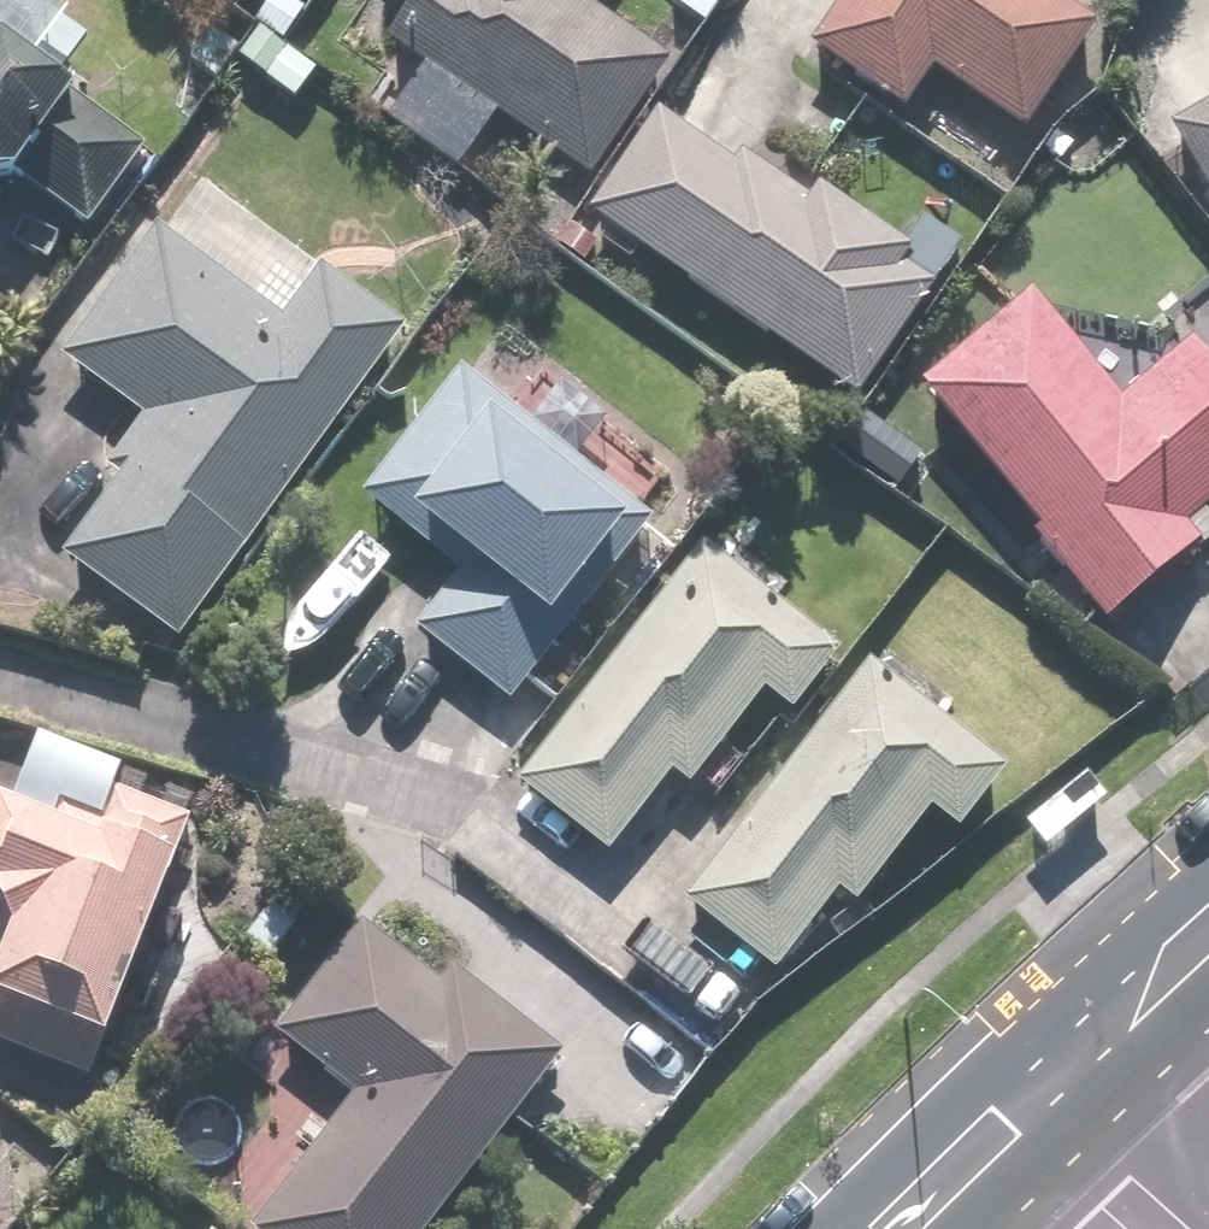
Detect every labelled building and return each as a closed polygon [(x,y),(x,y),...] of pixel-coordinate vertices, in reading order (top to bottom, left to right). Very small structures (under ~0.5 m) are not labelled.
[(668,66),(582,8),(588,0),(419,0),(387,47),(423,72),(384,128),(456,177),(494,121),(587,185),(668,66)] [(805,52),(900,118),(929,76),(1021,139),(1094,34),(1046,0),(842,0),(805,52)] [(0,52),(0,191),(10,190),(12,187),(85,240),(146,157),(0,52)] [(1165,135),(1208,208),(1208,109),(1165,135)] [(654,119),(585,221),(855,404),(932,292),(900,270),(908,258),(815,194),(806,206),(738,160),(730,171),(654,119)] [(58,563),(175,648),(403,336),(318,274),(316,277),(198,191),(167,234),(154,224),(127,260),(132,264),(57,366),(139,425),(103,474),(116,484),(58,563)] [(1103,630),(1198,550),(1184,533),(1208,512),(1208,380),(1185,352),(1116,410),(1026,304),(914,397),(1034,539),(1029,543),(1051,569),(1048,571),(1063,589),(1066,586),(1103,630)] [(412,636),(506,710),(649,528),(457,378),(357,505),(455,582),(412,636)] [(698,553),(513,791),(605,862),(668,780),(686,794),(760,699),(788,721),(836,659),(698,553)] [(865,672),(680,910),(772,980),(835,899),(853,912),(926,818),(955,840),(1003,778),(865,672)] [(91,1083),(188,820),(100,788),(89,818),(39,800),(34,813),(0,801),(0,1049),(91,1083)] [(558,1056),(448,970),(435,986),(356,924),(269,1036),(348,1097),(245,1228),(423,1228),(558,1056)]
